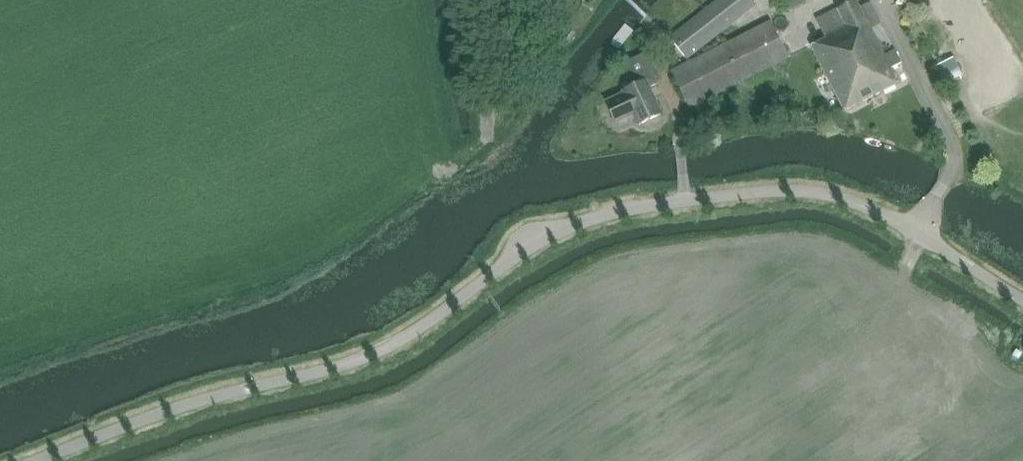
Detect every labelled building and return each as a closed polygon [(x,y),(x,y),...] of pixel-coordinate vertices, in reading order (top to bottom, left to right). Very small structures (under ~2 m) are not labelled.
[(756,5),(752,0),(718,0),(670,37),(687,59),(756,5)] [(789,12),(812,0),(783,0),(789,12)] [(898,62),(900,61),(895,51),(884,56),(870,29),(881,23),(869,0),(859,5),(856,0),(854,0),(816,19),(826,39),(812,46),(845,110),(898,83),(890,67),(898,62)] [(689,106),(788,56),(771,23),(672,73),(689,106)] [(623,64),(629,76),(633,85),(623,90),(624,93),(606,102),(615,122),(634,113),(639,124),(661,114),(649,88),(659,84),(644,53),(623,64)]
